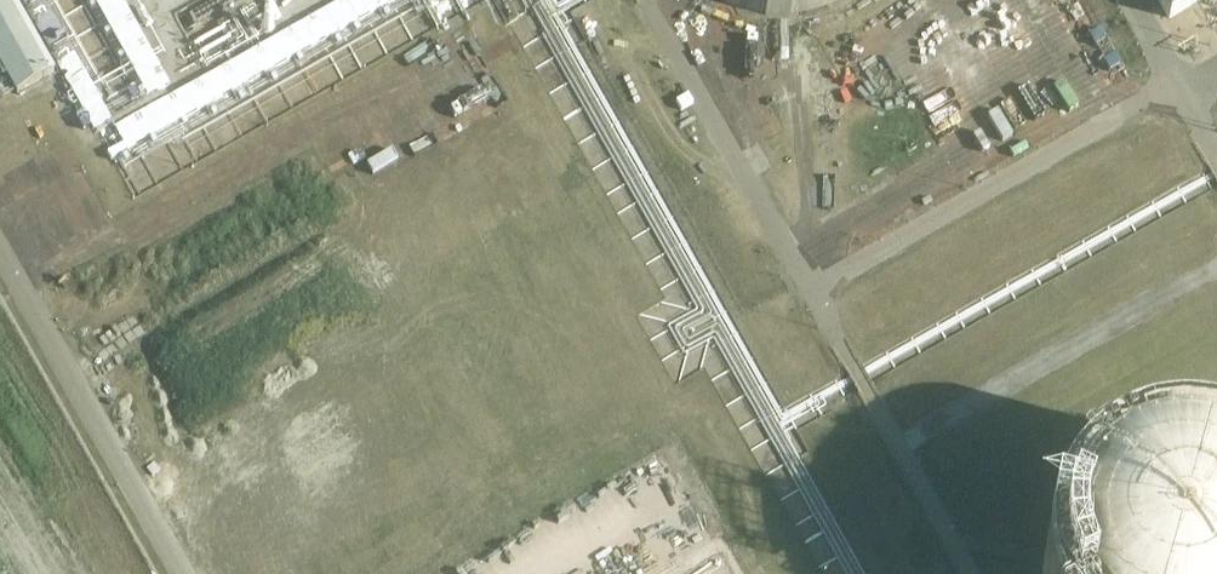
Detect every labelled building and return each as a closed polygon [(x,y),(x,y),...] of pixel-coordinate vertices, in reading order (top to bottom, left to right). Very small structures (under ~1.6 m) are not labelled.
[(56,60),(22,0),(0,0),(0,69),(10,86),(56,60)] [(1176,16),(1204,0),(1167,0),(1176,16)] [(1208,444),(1195,439),(1184,436),(1168,434),(1159,433),(1150,433),(1135,434),(1126,436),(1109,441),(1098,446),(1084,454),(1072,463),(1065,469),(1050,486),(1043,497),(1037,510),(1032,522),(1029,533),(1027,546),(1026,560),(1026,573),(1216,573),(1216,449),(1208,444)]
